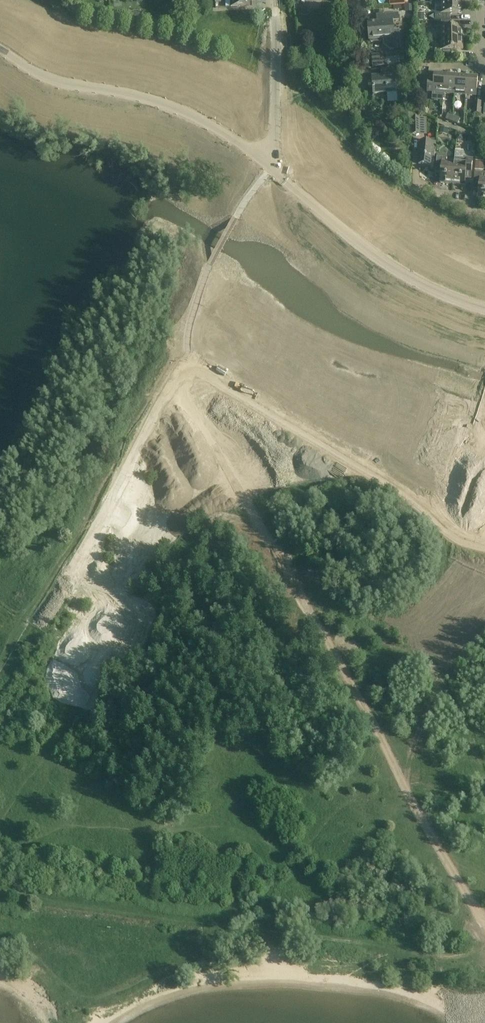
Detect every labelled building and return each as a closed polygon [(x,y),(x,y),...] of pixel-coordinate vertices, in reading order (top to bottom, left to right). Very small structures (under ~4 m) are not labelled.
[(435,20),(447,19),(447,13),(462,13),(461,1),(440,1),(441,13),(435,13),(435,20)] [(399,30),(393,31),(393,21),(399,21),(398,13),(381,15),(382,21),(368,22),(370,39),(384,38),(384,44),(390,50),(401,49),(399,30)] [(441,27),(441,37),(462,37),(462,26),(447,26),(447,19),(435,20),(435,21),(434,21),(434,27),(441,27)] [(441,37),(441,50),(434,50),(435,56),(448,55),(448,49),(462,49),(462,37),(441,37)] [(372,66),(385,66),(384,61),(380,61),(380,54),(372,54),(372,66)] [(396,75),(403,74),(402,67),(386,69),(387,75),(373,76),(374,93),(397,91),(396,75)] [(427,91),(444,93),(445,75),(439,75),(439,72),(429,71),(427,91)] [(444,93),(455,94),(456,74),(452,73),(451,76),(445,75),(444,93)] [(461,74),(456,74),(455,94),(465,95),(467,77),(461,77),(461,74)] [(467,77),(465,95),(476,96),(478,75),(473,75),(473,78),(467,77)] [(419,114),(411,114),(411,135),(427,135),(426,118),(419,118),(419,114)] [(450,122),(458,125),(460,119),(453,116),(450,122)] [(430,165),(432,142),(420,141),(418,164),(430,165)] [(436,156),(435,169),(441,170),(440,182),(452,183),(453,163),(447,162),(447,157),(436,156)] [(453,163),(452,183),(463,184),(464,177),(469,177),(469,178),(470,178),(471,158),(461,157),(461,159),(455,158),(454,163),(453,163)] [(473,186),(479,186),(478,199),(484,200),(484,179),(484,178),(484,173),(474,172),(473,186)]
